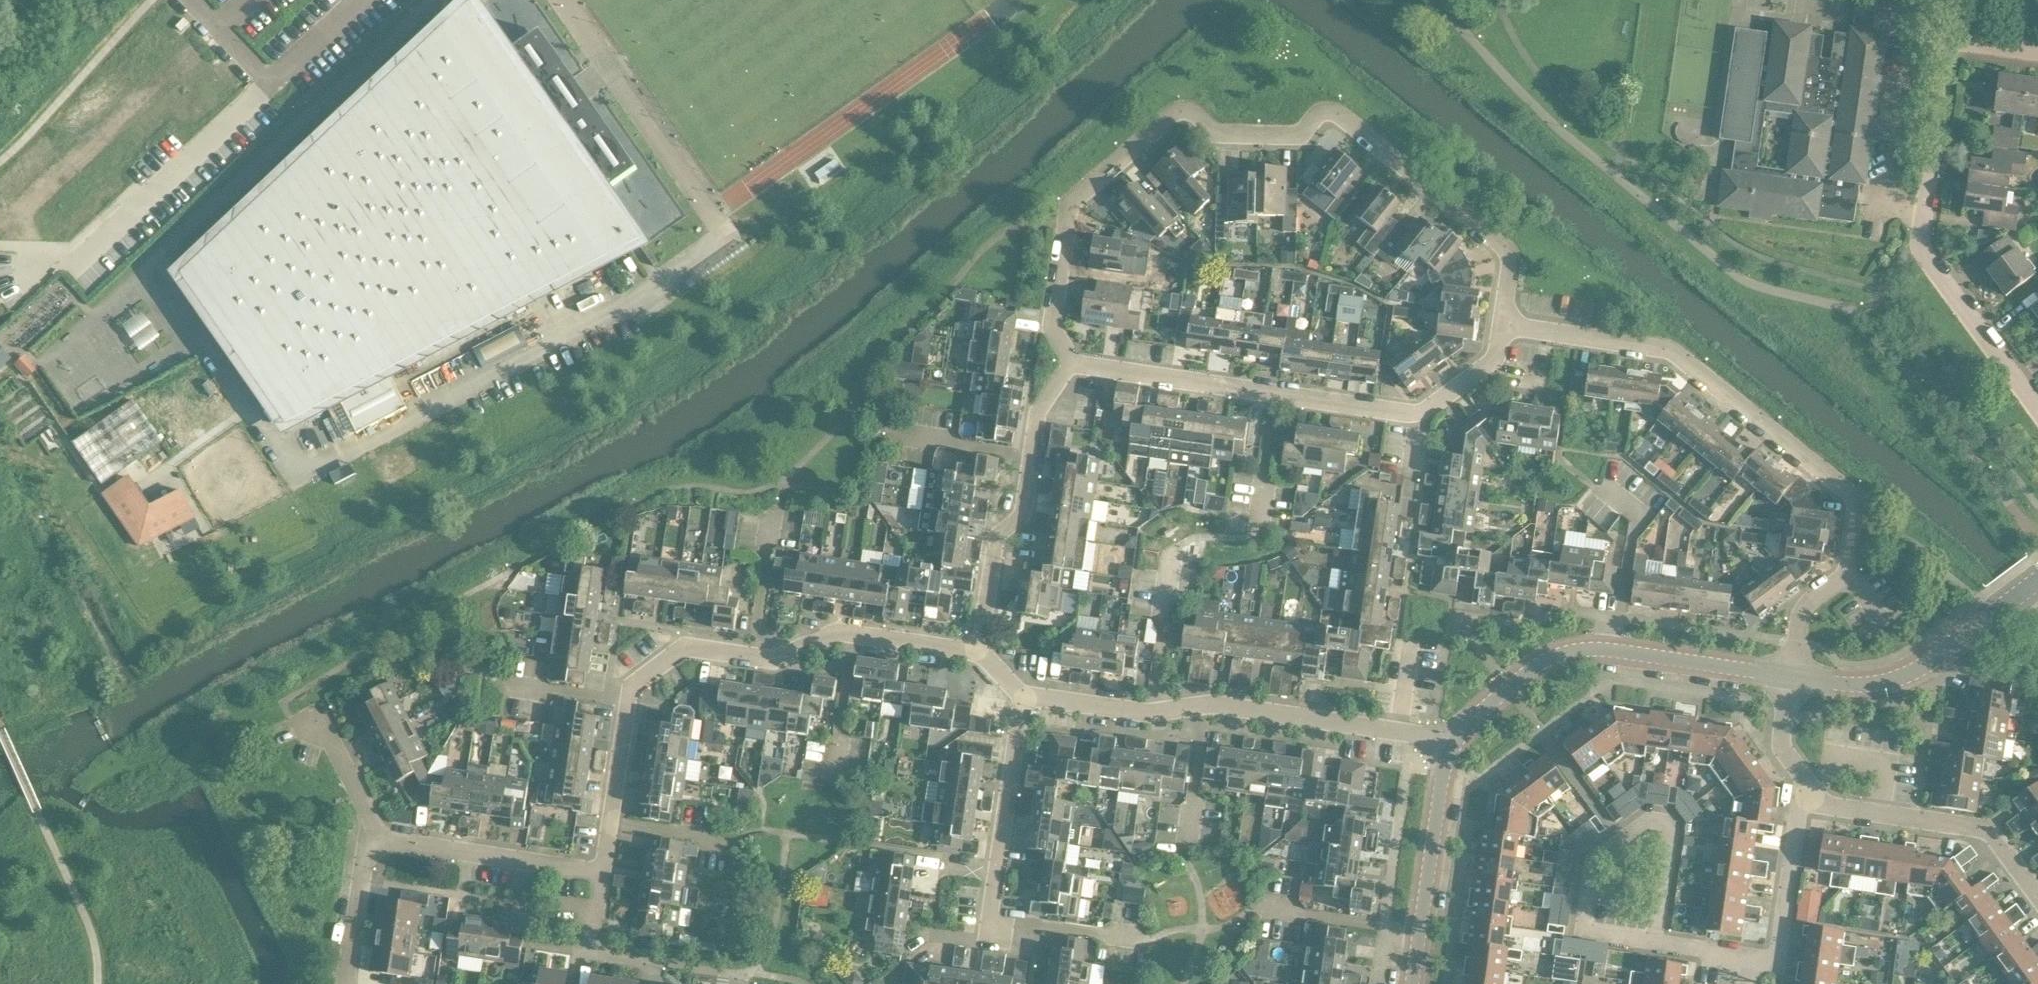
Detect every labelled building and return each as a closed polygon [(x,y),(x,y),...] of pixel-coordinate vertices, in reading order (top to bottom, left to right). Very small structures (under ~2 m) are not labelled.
[(540,31),(510,52),(510,51),(507,53),(472,2),(181,274),(286,424),(339,397),(357,433),(407,407),(389,372),(639,244),(654,265),(658,262),(608,191),(638,169),(540,31)] [(176,26),(181,30),(188,22),(184,18),(176,26)] [(1766,40),(1767,33),(1736,29),(1720,138),(1736,140),(1734,150),(1731,172),(1724,171),(1719,205),(1750,209),(1749,215),(1771,218),(1772,213),(1815,219),(1816,216),(1853,221),(1858,181),(1864,182),(1886,32),(1853,28),(1852,33),(1835,31),(1831,58),(1821,57),(1824,36),(1810,34),(1811,28),(1777,23),(1774,41),(1766,40)] [(2001,76),(1998,93),(1990,92),(1985,95),(1983,104),(1987,109),(2014,113),(2011,129),(1994,127),(1992,146),(2017,149),(2022,115),(2028,80),(2001,76)] [(2022,115),(2037,117),(2037,81),(2028,80),(2022,115)] [(1617,122),(1627,123),(1629,124),(1631,107),(1620,105),(1617,122)] [(1195,214),(1210,200),(1191,179),(1206,166),(1187,145),(1172,158),(1169,156),(1155,169),(1195,214)] [(1973,159),(1969,183),(2008,189),(2010,173),(2023,175),(2026,154),(2000,150),(1998,163),(1973,159)] [(1349,183),(1359,169),(1337,151),(1314,180),(1336,197),(1324,211),(1336,220),(1359,191),(1349,183)] [(1257,167),(1257,175),(1258,175),(1256,215),(1257,215),(1284,215),(1283,231),(1296,232),(1297,189),(1285,188),(1286,167),(1257,167)] [(1258,175),(1257,175),(1229,174),(1229,195),(1217,195),(1216,238),(1229,238),(1229,222),(1257,223),(1257,215),(1256,215),(1258,175)] [(2008,189),(1969,183),(1965,208),(1990,212),(1990,224),(2015,228),(2018,207),(2005,205),(2008,189)] [(1134,224),(1142,217),(1159,236),(1168,228),(1176,237),(1186,229),(1178,220),(1181,217),(1158,190),(1149,198),(1137,184),(1115,203),(1134,224)] [(1379,249),(1395,230),(1385,222),(1401,203),(1379,185),(1355,215),(1369,227),(1357,242),(1374,256),(1379,249)] [(1395,230),(1379,249),(1395,262),(1403,253),(1415,263),(1420,257),(1419,257),(1439,233),(1438,232),(1420,218),(1404,237),(1395,230)] [(1443,227),(1438,232),(1439,233),(1419,257),(1420,257),(1431,267),(1427,272),(1431,284),(1442,280),(1442,279),(1470,268),(1466,256),(1459,246),(1462,242),(1443,227)] [(1148,259),(1150,244),(1126,232),(1122,242),(1095,238),(1090,268),(1134,274),(1136,257),(1148,259)] [(2007,294),(2035,273),(2007,236),(1979,257),(2007,294)] [(1246,280),(1247,270),(1235,268),(1233,278),(1246,280)] [(1442,279),(1442,280),(1444,286),(1441,310),(1476,315),(1480,291),(1471,290),(1473,274),(1470,268),(1442,279)] [(1259,272),(1247,270),(1246,280),(1258,281),(1259,272)] [(1294,281),(1295,272),(1283,270),(1281,279),(1294,281)] [(1307,273),(1295,272),(1294,281),(1306,283),(1307,273)] [(1340,295),(1342,286),(1341,286),(1342,282),(1328,279),(1327,284),(1330,284),(1328,293),(1332,294),(1330,305),(1338,306),(1339,295),(1340,295)] [(1138,330),(1140,314),(1128,312),(1132,286),(1098,281),(1096,295),(1086,293),(1082,322),(1138,330)] [(1354,288),(1342,286),(1340,295),(1353,297),(1354,288)] [(1420,304),(1421,294),(1408,293),(1407,302),(1420,304)] [(1339,295),(1338,306),(1336,319),(1360,322),(1363,298),(1353,297),(1340,295),(1339,295)] [(1016,313),(989,309),(990,305),(972,303),(970,320),(975,320),(972,341),(991,344),(989,354),(1009,357),(1016,313)] [(1405,317),(1406,308),(1394,306),(1393,315),(1405,317)] [(1215,320),(1211,351),(1234,354),(1239,324),(1241,311),(1217,307),(1215,320)] [(1211,351),(1215,320),(1191,317),(1192,309),(1180,308),(1177,331),(1189,333),(1186,347),(1211,351)] [(1419,310),(1406,308),(1405,317),(1417,319),(1419,310)] [(122,315),(127,335),(151,329),(146,309),(122,315)] [(1437,334),(1432,338),(1431,339),(1446,359),(1463,347),(1464,338),(1473,339),(1476,315),(1441,310),(1437,334)] [(1264,314),(1241,311),(1239,324),(1234,354),(1258,358),(1264,314)] [(1265,312),(1264,314),(1258,358),(1281,361),(1282,362),(1285,339),(1286,339),(1287,331),(1271,329),(1273,313),(1265,312)] [(1282,362),(1281,361),(1280,369),(1304,373),(1309,342),(1310,333),(1296,331),(1298,321),(1289,320),(1287,331),(1286,339),(1285,339),(1282,362)] [(1428,334),(1409,349),(1427,373),(1435,367),(1439,371),(1448,364),(1445,360),(1446,359),(1431,339),(1432,338),(1428,334)] [(972,341),(967,372),(974,373),(1005,377),(1004,387),(1013,389),(1015,379),(1006,377),(1009,357),(989,354),(991,344),(972,341)] [(1333,346),(1309,342),(1304,373),(1328,376),(1333,346)] [(1333,346),(1328,376),(1352,380),(1356,349),(1333,346)] [(10,357),(0,347),(0,366),(10,357)] [(1381,353),(1356,349),(1352,380),(1376,383),(1381,353)] [(1427,373),(1409,349),(1389,363),(1385,363),(1383,375),(1387,376),(1395,386),(1402,381),(1408,388),(1427,373)] [(35,371),(21,356),(13,362),(28,378),(35,371)] [(913,364),(897,361),(890,359),(888,367),(895,368),(893,375),(910,379),(913,364)] [(1610,399),(1614,368),(1590,365),(1588,379),(1576,377),(1572,401),(1593,404),(1594,397),(1610,399)] [(1614,368),(1610,399),(1625,401),(1624,410),(1632,411),(1638,372),(1614,368)] [(1638,372),(1632,411),(1640,412),(1641,404),(1657,406),(1664,412),(1677,395),(1678,396),(1681,392),(1669,383),(1661,381),(1662,375),(1638,372)] [(1005,377),(974,373),(971,393),(983,395),(1002,397),(1001,407),(1020,410),(1025,380),(1015,379),(1013,389),(1004,387),(1005,377)] [(1140,387),(1118,384),(1113,415),(1124,416),(1122,424),(1133,426),(1133,425),(1143,427),(1146,407),(1137,406),(1140,387)] [(1167,406),(1169,395),(1158,394),(1157,402),(1159,405),(1167,406)] [(983,395),(980,415),(976,438),(1012,443),(1014,431),(1017,431),(1020,410),(1001,407),(1002,397),(983,395)] [(1179,397),(1169,395),(1167,406),(1175,407),(1178,405),(1179,397)] [(1664,412),(1658,419),(1677,435),(1696,410),(1678,396),(1677,395),(1664,412)] [(161,442),(131,399),(71,441),(101,484),(161,442)] [(1207,412),(1209,401),(1198,400),(1197,408),(1199,411),(1207,412)] [(1209,401),(1207,412),(1215,413),(1218,411),(1219,403),(1209,401)] [(1480,411),(1470,418),(1489,444),(1492,441),(1517,445),(1520,425),(1530,427),(1533,407),(1512,404),(1509,423),(1487,420),(1480,411)] [(1133,425),(1133,426),(1130,445),(1128,455),(1149,458),(1153,428),(1163,430),(1166,410),(1146,407),(1143,427),(1133,425)] [(1520,425),(1517,445),(1519,445),(1518,452),(1534,454),(1535,447),(1538,448),(1540,440),(1549,441),(1554,410),(1533,407),(1530,427),(1520,425)] [(1153,428),(1149,458),(1169,461),(1174,431),(1184,433),(1187,413),(1166,410),(1163,430),(1153,428)] [(1696,410),(1677,435),(1695,450),(1715,425),(1696,410)] [(1174,431),(1169,461),(1169,463),(1189,466),(1194,434),(1204,436),(1207,416),(1187,413),(1184,433),(1174,431)] [(1341,417),(1331,415),(1329,424),(1332,427),(1340,428),(1341,417)] [(1194,434),(1189,466),(1209,469),(1211,457),(1214,437),(1224,439),(1227,419),(1207,416),(1204,436),(1194,434)] [(1341,417),(1340,428),(1348,429),(1350,429),(1352,418),(1341,417)] [(1444,455),(1441,475),(1460,478),(1462,468),(1481,471),(1485,446),(1489,444),(1470,418),(1460,426),(1466,435),(1465,442),(1459,441),(1452,446),(1451,456),(1444,455)] [(1248,422),(1227,419),(1224,439),(1214,437),(1211,457),(1232,460),(1233,452),(1243,453),(1248,422)] [(1715,425),(1695,450),(1714,465),(1734,440),(1715,425)] [(1316,449),(1319,429),(1298,426),(1297,434),(1287,433),(1282,463),(1303,466),(1306,447),(1316,449)] [(1340,428),(1339,432),(1336,451),(1326,450),(1323,469),(1344,472),(1347,453),(1357,455),(1360,435),(1347,433),(1348,429),(1340,428)] [(1306,447),(1303,466),(1323,469),(1326,450),(1336,451),(1339,432),(1319,429),(1316,449),(1306,447)] [(1752,455),(1734,440),(1714,465),(1733,480),(1738,474),(1738,473),(1752,455)] [(1615,451),(1616,443),(1604,441),(1603,450),(1615,451)] [(1071,447),(1070,449),(1050,445),(1047,463),(1053,464),(1051,473),(1057,474),(1056,484),(1075,487),(1077,477),(1096,480),(1099,459),(1084,457),(1085,449),(1071,447)] [(1757,449),(1752,455),(1738,473),(1738,474),(1757,488),(1776,464),(1757,449)] [(1379,467),(1381,454),(1370,453),(1368,465),(1379,467)] [(958,463),(957,474),(955,485),(975,488),(976,478),(995,481),(998,459),(968,455),(966,465),(958,463)] [(1658,458),(1654,464),(1660,469),(1654,476),(1660,469),(1662,471),(1657,478),(1667,486),(1672,479),(1677,473),(1658,458)] [(1660,469),(1654,464),(1650,461),(1644,468),(1654,476),(1660,469)] [(1776,464),(1757,488),(1776,504),(1782,496),(1789,501),(1813,492),(1809,484),(1798,475),(1794,479),(1776,464)] [(919,508),(925,467),(912,465),(906,506),(919,508)] [(1441,475),(1438,496),(1457,498),(1459,489),(1478,491),(1481,471),(1462,468),(1460,478),(1441,475)] [(928,469),(925,490),(954,495),(952,505),(972,508),(975,488),(955,485),(957,474),(928,469)] [(1390,482),(1403,484),(1404,475),(1391,473),(1390,482)] [(1436,475),(1426,473),(1424,484),(1432,485),(1435,483),(1436,475)] [(127,476),(102,493),(138,545),(194,516),(180,489),(147,506),(127,476)] [(1056,484),(1053,504),(1072,507),(1074,497),(1093,500),(1096,480),(1077,477),(1075,487),(1056,484)] [(1682,487),(1672,479),(1667,486),(1676,494),(1682,487)] [(1153,501),(1171,501),(1171,481),(1152,481),(1153,501)] [(1051,484),(1040,482),(1039,493),(1047,494),(1050,492),(1051,484)] [(1347,487),(1333,492),(1337,504),(1351,500),(1347,487)] [(1376,523),(1396,526),(1399,505),(1380,502),(1381,492),(1361,489),(1358,510),(1378,513),(1376,523)] [(1457,498),(1438,496),(1435,516),(1454,518),(1456,509),(1475,512),(1478,491),(1459,489),(1457,498)] [(925,490),(922,510),(951,515),(949,525),(969,528),(970,517),(975,517),(975,519),(985,520),(987,510),(976,508),(972,508),(952,505),(954,495),(925,490)] [(1813,492),(1789,501),(1793,509),(1789,533),(1825,538),(1828,514),(1819,513),(1821,497),(1818,490),(1813,492)] [(1072,507),(1053,504),(1050,525),(1069,527),(1071,517),(1090,520),(1105,523),(1108,502),(1093,500),(1074,497),(1072,507)] [(1664,506),(1660,512),(1669,520),(1681,505),(1671,497),(1664,506)] [(1698,511),(1704,504),(1694,497),(1688,504),(1698,511)] [(977,500),(976,508),(987,510),(989,499),(980,498),(977,500)] [(1421,503),(1420,514),(1431,515),(1432,507),(1429,504),(1421,503)] [(1704,504),(1698,511),(1708,519),(1713,512),(1704,504)] [(1688,523),(1693,516),(1684,508),(1678,515),(1688,523)] [(655,509),(643,512),(649,534),(661,530),(655,509)] [(1435,516),(1432,535),(1432,536),(1452,539),(1453,530),(1472,533),(1475,512),(1456,509),(1454,518),(1435,516)] [(951,515),(922,510),(919,531),(928,532),(948,535),(946,545),(966,548),(969,528),(949,525),(951,515)] [(1378,513),(1358,510),(1355,530),(1375,533),(1373,543),(1393,546),(1396,526),(1376,523),(1378,513)] [(1036,512),(1034,522),(1045,524),(1047,516),(1044,513),(1036,512)] [(1182,513),(1148,533),(1158,550),(1192,530),(1182,513)] [(1431,515),(1420,514),(1418,524),(1426,525),(1429,523),(1431,515)] [(1703,524),(1693,516),(1688,523),(1697,531),(1703,524)] [(1069,527),(1050,525),(1047,545),(1066,548),(1068,538),(1087,540),(1090,520),(1071,517),(1069,527)] [(1411,528),(1413,518),(1404,517),(1401,519),(1400,527),(1411,528)] [(1753,518),(1751,527),(1764,529),(1765,520),(1753,518)] [(1292,522),(1291,530),(1311,533),(1312,524),(1292,521),(1292,522)] [(1034,522),(1033,533),(1041,534),(1044,532),(1045,524),(1034,522)] [(1411,528),(1400,527),(1399,535),(1401,538),(1409,539),(1411,528)] [(1375,533),(1355,530),(1352,551),(1372,553),(1370,563),(1390,566),(1393,546),(1373,543),(1375,533)] [(948,535),(928,532),(925,553),(944,556),(943,565),(963,568),(963,567),(966,548),(946,545),(948,535)] [(1752,543),(1754,534),(1741,532),(1740,541),(1765,545),(1752,543)] [(1432,536),(1432,535),(1421,533),(1417,555),(1448,560),(1451,549),(1452,539),(1432,536)] [(1825,538),(1789,533),(1786,557),(1779,562),(1794,582),(1795,582),(1811,570),(1812,561),(1821,562),(1825,538)] [(1766,536),(1754,534),(1752,543),(1765,545),(1766,536)] [(981,550),(983,540),(974,538),(971,541),(970,549),(981,550)] [(1044,565),(1035,564),(1033,573),(1043,575),(1044,565),(1076,570),(1083,571),(1087,540),(1068,538),(1066,548),(1047,545),(1044,565)] [(1562,555),(1552,554),(1548,583),(1538,581),(1536,593),(1537,593),(1547,594),(1549,584),(1568,586),(1571,567),(1581,568),(1584,549),(1563,546),(1562,555)] [(981,550),(970,549),(969,556),(971,559),(979,561),(981,550)] [(1451,549),(1448,560),(1447,567),(1436,566),(1432,591),(1456,595),(1459,570),(1462,550),(1451,549)] [(1571,567),(1568,586),(1612,593),(1616,566),(1603,565),(1605,552),(1584,549),(1581,568),(1571,567)] [(1491,554),(1462,550),(1459,570),(1477,573),(1488,573),(1491,554)] [(1372,553),(1352,551),(1349,571),(1369,574),(1367,584),(1387,586),(1390,566),(1370,563),(1372,553)] [(1518,578),(1515,598),(1536,601),(1537,593),(1536,593),(1538,581),(1548,583),(1552,554),(1532,551),(1531,560),(1528,580),(1518,578)] [(1632,573),(1636,574),(1631,603),(1656,607),(1660,576),(1645,574),(1648,555),(1635,553),(1632,573)] [(581,588),(601,591),(604,570),(585,567),(586,557),(567,554),(563,575),(583,578),(581,588)] [(818,576),(821,557),(800,554),(799,562),(776,558),(772,586),(784,588),(784,591),(805,594),(808,575),(818,576)] [(638,575),(628,574),(625,594),(646,597),(649,578),(659,579),(662,560),(641,556),(638,575)] [(808,575),(805,594),(825,597),(828,578),(838,579),(841,560),(821,557),(818,576),(808,575)] [(1405,569),(1407,558),(1398,557),(1395,559),(1394,567),(1405,569)] [(1507,576),(1498,575),(1495,595),(1515,598),(1518,578),(1528,580),(1531,560),(1510,557),(1507,576)] [(682,563),(662,560),(659,579),(649,578),(646,597),(666,600),(669,581),(679,582),(682,563)] [(861,563),(841,560),(838,579),(828,578),(825,597),(845,600),(848,581),(858,582),(861,563)] [(1033,573),(1035,564),(1025,562),(1020,592),(1040,595),(1042,585),(1061,588),(1073,590),(1076,570),(1044,565),(1043,575),(1033,573)] [(1779,562),(1760,576),(1779,601),(1798,586),(1795,582),(1794,582),(1779,562)] [(702,566),(682,563),(679,582),(669,581),(666,600),(686,603),(689,584),(699,585),(702,566)] [(848,581),(845,600),(865,603),(868,584),(878,585),(881,566),(861,563),(858,582),(848,581)] [(941,575),(922,572),(918,592),(927,593),(939,594),(935,619),(947,621),(951,595),(940,594),(941,586),(971,591),(974,569),(963,567),(963,568),(943,565),(941,575)] [(1660,576),(1656,607),(1679,610),(1686,567),(1677,565),(1675,579),(1660,576)] [(689,584),(686,603),(706,606),(709,587),(720,588),(723,569),(702,566),(699,585),(689,584)] [(865,603),(885,606),(886,606),(888,587),(899,588),(902,569),(881,566),(878,585),(868,584),(865,603)] [(1405,569),(1394,567),(1393,575),(1395,578),(1404,579),(1405,569)] [(1694,568),(1686,567),(1679,610),(1703,614),(1708,583),(1692,581),(1694,568)] [(886,606),(885,606),(883,618),(905,621),(909,591),(918,592),(922,572),(902,569),(899,588),(888,587),(886,606)] [(1136,569),(1135,579),(1153,582),(1155,572),(1136,569)] [(1342,570),(1339,590),(1366,594),(1365,604),(1384,607),(1387,586),(1367,584),(1369,574),(1349,571),(1342,570)] [(1092,572),(1091,584),(1119,588),(1121,575),(1092,572)] [(1488,573),(1477,573),(1472,603),(1494,606),(1495,595),(1498,575),(1488,573)] [(583,578),(563,575),(560,595),(580,598),(578,608),(598,611),(601,591),(581,588),(583,578)] [(1779,601),(1760,576),(1736,594),(1741,614),(1751,606),(1759,616),(1779,601)] [(606,584),(605,592),(616,593),(618,583),(609,582),(606,584)] [(1732,587),(1708,583),(1703,614),(1727,617),(1728,612),(1741,614),(1736,594),(1731,593),(1732,587)] [(1040,595),(1020,592),(1017,613),(1048,618),(1050,608),(1058,609),(1061,588),(1042,585),(1040,595)] [(709,587),(706,606),(716,608),(713,626),(734,630),(739,599),(729,598),(730,589),(720,588),(709,587)] [(1366,594),(1339,590),(1336,611),(1362,615),(1361,624),(1381,627),(1381,626),(1384,607),(1365,604),(1366,594)] [(616,593),(605,592),(604,600),(606,603),(615,604),(616,593)] [(927,593),(924,618),(935,619),(939,594),(927,593)] [(580,598),(560,595),(557,616),(577,619),(575,629),(595,631),(598,611),(578,608),(580,598)] [(1399,609),(1401,598),(1392,597),(1389,599),(1388,607),(1399,609)] [(1199,599),(1198,610),(1195,629),(1185,627),(1182,647),(1203,650),(1206,631),(1216,632),(1219,613),(1220,602),(1199,599)] [(643,612),(645,601),(637,600),(634,602),(633,611),(643,612)] [(823,612),(825,602),(816,600),(813,603),(812,611),(823,612)] [(653,603),(645,601),(643,612),(654,614),(655,606),(653,603)] [(1513,613),(1514,602),(1506,601),(1503,603),(1502,611),(1513,613)] [(832,603),(825,602),(823,612),(833,614),(835,606),(832,603)] [(1514,602),(1513,613),(1523,615),(1524,606),(1522,603),(1514,602)] [(684,618),(685,607),(678,606),(675,609),(673,617),(684,618)] [(854,609),(853,617),(863,619),(865,608),(857,606),(854,609)] [(694,609),(685,607),(684,618),(695,620),(696,612),(694,609)] [(1399,609),(1388,607),(1387,615),(1389,618),(1398,620),(1399,609)] [(873,609),(865,608),(863,619),(874,620),(875,612),(873,609)] [(1206,631),(1203,650),(1223,653),(1226,634),(1236,635),(1239,616),(1219,613),(1216,632),(1206,631)] [(553,630),(554,617),(540,616),(540,629),(553,630)] [(557,616),(554,636),(574,639),(572,649),(592,652),(595,631),(575,629),(577,619),(557,616)] [(1259,619),(1239,616),(1236,635),(1226,634),(1223,653),(1233,655),(1233,659),(1232,659),(1231,670),(1241,672),(1243,661),(1243,656),(1246,637),(1256,638),(1259,619)] [(1246,637),(1243,656),(1264,659),(1266,640),(1276,641),(1279,622),(1259,619),(1256,638),(1246,637)] [(599,632),(610,634),(612,623),(604,622),(601,624),(599,632)] [(1266,640),(1264,659),(1284,662),(1287,643),(1297,644),(1300,625),(1279,622),(1276,641),(1266,640)] [(1361,624),(1360,634),(1359,645),(1389,650),(1393,628),(1381,626),(1381,627),(1361,624)] [(1284,662),(1303,665),(1304,665),(1307,646),(1317,647),(1320,628),(1300,625),(1297,644),(1287,643),(1284,662)] [(1095,651),(1098,631),(1077,628),(1074,647),(1064,646),(1061,666),(1082,669),(1085,649),(1095,651)] [(1320,628),(1317,647),(1328,649),(1336,651),(1338,630),(1320,628)] [(1360,634),(1338,630),(1336,651),(1345,652),(1341,676),(1365,680),(1369,654),(1358,653),(1359,645),(1360,634)] [(1118,634),(1098,631),(1095,651),(1085,649),(1082,669),(1102,672),(1105,652),(1115,654),(1118,634)] [(610,634),(599,632),(598,640),(600,643),(609,644),(610,634)] [(1183,643),(1184,634),(1169,632),(1168,641),(1183,643)] [(1105,652),(1102,672),(1123,675),(1124,667),(1134,668),(1139,637),(1118,634),(1115,654),(1105,652)] [(574,639),(554,636),(551,657),(560,658),(556,681),(584,685),(586,672),(589,673),(592,652),(572,649),(574,639)] [(1304,665),(1303,665),(1302,676),(1323,680),(1328,649),(1317,647),(1307,646),(1304,665)] [(1201,666),(1202,655),(1195,654),(1192,656),(1190,664),(1201,666)] [(1202,655),(1201,666),(1212,667),(1213,659),(1210,656),(1202,655)] [(876,681),(879,661),(858,658),(853,689),(863,690),(862,699),(883,702),(886,682),(876,681)] [(909,666),(879,661),(876,681),(886,682),(883,702),(903,705),(906,685),(896,684),(898,674),(908,676),(909,666)] [(1243,661),(1241,672),(1252,673),(1253,665),(1251,662),(1243,661)] [(1282,677),(1283,667),(1275,665),(1272,668),(1271,676),(1282,677)] [(1283,667),(1282,677),(1292,679),(1293,671),(1291,668),(1283,667)] [(434,676),(446,700),(461,693),(449,669),(434,676)] [(765,673),(754,672),(753,680),(755,683),(764,684),(765,673)] [(1080,684),(1081,673),(1073,672),(1070,674),(1069,682),(1080,684)] [(765,673),(764,684),(771,685),(774,683),(775,675),(765,673)] [(1081,673),(1080,684),(1090,685),(1091,677),(1089,674),(1081,673)] [(906,685),(908,676),(898,674),(896,684),(906,685),(903,705),(913,706),(910,725),(931,728),(934,708),(924,707),(927,688),(906,685)] [(806,675),(804,685),(814,687),(813,696),(803,695),(800,714),(811,716),(821,718),(824,699),(834,700),(837,680),(806,675)] [(2011,683),(1982,679),(1970,677),(1968,689),(1974,690),(1971,712),(2008,717),(2011,695),(2009,695),(2011,683)] [(359,697),(364,706),(359,709),(369,727),(386,718),(381,709),(399,700),(389,681),(359,697)] [(740,705),(743,685),(722,682),(717,713),(727,715),(726,723),(747,726),(750,707),(740,705)] [(707,685),(705,684),(701,708),(712,710),(715,686),(707,685)] [(763,688),(743,685),(740,705),(750,707),(747,726),(767,729),(770,710),(760,708),(763,688)] [(803,694),(783,691),(780,711),(790,713),(787,732),(808,735),(811,716),(800,714),(803,695),(813,696),(814,687),(804,685),(803,694)] [(783,691),(763,688),(760,708),(770,710),(767,729),(787,732),(790,713),(780,711),(783,691)] [(947,691),(927,688),(924,707),(934,708),(931,728),(952,731),(952,728),(969,731),(971,716),(973,703),(946,699),(947,691)] [(386,718),(369,727),(378,745),(396,736),(391,727),(408,718),(399,700),(381,709),(386,718)] [(556,722),(553,743),(572,746),(574,736),(594,739),(597,718),(594,717),(596,705),(568,700),(564,723),(556,722)] [(675,709),(674,715),(664,714),(664,711),(647,708),(645,721),(653,723),(650,743),(670,746),(671,736),(691,739),(695,712),(691,707),(680,705),(675,709)] [(1614,713),(1585,734),(1602,757),(1601,757),(1605,762),(1608,766),(1624,754),(1645,757),(1646,752),(1645,752),(1650,718),(1632,715),(1633,710),(1615,707),(1614,713)] [(1971,712),(1952,709),(1942,707),(1941,716),(1969,720),(1967,733),(2015,740),(2016,734),(2013,731),(2006,730),(2008,717),(1971,712)] [(1650,712),(1650,718),(1645,752),(1646,752),(1655,753),(1656,748),(1668,749),(1674,709),(1665,708),(1664,714),(1650,712)] [(1684,711),(1674,709),(1668,749),(1681,751),(1680,757),(1690,759),(1695,724),(1696,725),(1697,719),(1683,717),(1684,711)] [(477,731),(478,713),(460,713),(459,730),(477,731)] [(971,716),(969,731),(989,734),(991,719),(971,716)] [(396,736),(378,745),(387,764),(405,755),(400,746),(418,736),(408,718),(391,727),(396,736)] [(508,742),(512,742),(516,722),(507,720),(504,741),(505,741),(504,744),(508,744),(508,742)] [(1690,759),(1689,763),(1709,766),(1721,782),(1753,759),(1731,730),(1732,724),(1714,722),(1714,727),(1696,725),(1695,724),(1690,759)] [(1585,734),(1578,724),(1570,730),(1574,735),(1562,743),(1587,776),(1605,762),(1601,757),(1602,757),(1585,734)] [(1965,746),(1947,743),(1946,752),(1983,757),(1983,758),(2010,761),(2011,761),(2013,742),(2014,742),(2015,740),(1967,733),(1965,746)] [(1077,738),(1053,735),(1049,761),(1060,762),(1073,763),(1077,738)] [(1114,750),(1115,750),(1117,738),(1095,735),(1091,765),(1101,768),(1111,769),(1114,750)] [(405,755),(387,764),(397,782),(400,781),(410,800),(428,775),(420,759),(427,755),(418,736),(400,746),(405,755)] [(553,743),(550,763),(569,766),(571,756),(591,759),(594,739),(574,736),(572,746),(553,743)] [(670,746),(650,743),(647,763),(667,766),(668,756),(688,759),(691,739),(671,736),(670,746)] [(1137,737),(1126,736),(1125,744),(1127,747),(1135,748),(1137,737)] [(1147,739),(1137,737),(1135,748),(1143,749),(1146,747),(1147,739)] [(1255,738),(1244,737),(1242,748),(1251,749),(1254,747),(1255,738)] [(805,753),(823,753),(823,739),(805,739),(805,753)] [(943,762),(940,783),(959,786),(961,776),(980,779),(984,758),(991,759),(993,746),(959,741),(957,754),(953,753),(951,763),(943,762)] [(1285,743),(1274,741),(1273,749),(1275,752),(1283,753),(1285,743)] [(1946,752),(1947,743),(1935,741),(1934,750),(1946,752),(1942,773),(1980,778),(1983,758),(1983,757),(1946,752)] [(1285,743),(1283,753),(1291,755),(1294,752),(1295,744),(1285,743)] [(606,761),(607,750),(599,749),(596,752),(595,759),(606,761)] [(1239,771),(1242,752),(1221,749),(1220,751),(1208,749),(1204,777),(1227,781),(1225,789),(1246,792),(1249,773),(1239,771)] [(1303,749),(1301,761),(1302,761),(1299,780),(1309,782),(1307,801),(1327,804),(1330,784),(1320,783),(1325,752),(1303,749)] [(1111,769),(1101,768),(1098,787),(1119,790),(1121,771),(1132,772),(1134,753),(1115,750),(1114,750),(1111,769)] [(642,752),(634,751),(632,761),(643,763),(644,755),(642,752)] [(1262,755),(1242,752),(1239,771),(1249,773),(1246,792),(1266,795),(1269,776),(1259,774),(1262,755)] [(1121,771),(1119,790),(1139,793),(1142,774),(1152,775),(1155,756),(1134,753),(1132,772),(1121,771)] [(1282,758),(1262,755),(1259,774),(1269,776),(1266,795),(1286,798),(1289,779),(1279,777),(1282,758)] [(1516,785),(1540,817),(1555,805),(1549,797),(1559,789),(1562,794),(1570,788),(1546,755),(1535,764),(1531,759),(1523,765),(1531,775),(1516,785)] [(569,766),(550,763),(547,783),(566,786),(568,776),(588,779),(591,759),(571,756),(569,766)] [(647,763),(644,784),(664,787),(665,776),(685,779),(688,759),(668,756),(667,766),(647,763)] [(1176,759),(1155,756),(1152,775),(1142,774),(1139,793),(1160,796),(1161,788),(1184,791),(1188,763),(1175,761),(1176,759)] [(1301,761),(1282,758),(1279,777),(1289,779),(1286,798),(1307,801),(1309,782),(1299,780),(1302,761),(1301,761)] [(606,761),(595,759),(594,767),(596,770),(604,772),(606,761)] [(820,778),(821,760),(803,759),(803,777),(820,778)] [(1753,759),(1721,782),(1733,799),(1731,818),(1770,824),(1772,806),(1777,807),(1780,789),(1775,788),(1753,759)] [(454,790),(451,809),(472,812),(475,793),(484,794),(487,775),(489,763),(474,761),(473,773),(467,772),(464,791),(454,790)] [(1341,761),(1338,785),(1337,786),(1350,788),(1353,763),(1341,761)] [(1060,762),(1059,770),(1059,781),(1098,787),(1101,768),(1091,765),(1073,763),(1060,762)] [(1338,785),(1330,784),(1327,804),(1346,807),(1345,817),(1365,820),(1376,822),(1380,801),(1350,796),(1351,789),(1361,790),(1365,764),(1353,763),(1350,788),(1337,786),(1338,785)] [(1059,781),(1059,770),(1029,765),(1026,787),(1037,789),(1037,788),(1057,791),(1059,781)] [(737,779),(737,767),(723,766),(723,779),(737,779)] [(1666,766),(1666,779),(1686,779),(1686,766),(1666,766)] [(428,775),(410,800),(431,804),(430,806),(451,809),(454,790),(464,791),(467,772),(446,769),(445,777),(428,775)] [(1942,773),(1939,794),(1932,792),(1930,806),(1975,812),(1980,778),(1942,773)] [(508,778),(487,775),(484,794),(475,793),(472,812),(491,815),(494,796),(505,797),(508,778)] [(566,786),(547,783),(544,804),(574,809),(574,811),(591,814),(593,801),(584,799),(588,779),(568,776),(566,786)] [(664,787),(644,784),(641,805),(644,805),(642,818),(670,822),(673,799),(682,800),(685,779),(665,776),(664,787)] [(928,782),(925,802),(956,806),(958,796),(977,799),(980,779),(961,776),(959,786),(940,783),(928,782)] [(529,781),(508,778),(505,797),(494,796),(491,815),(512,818),(511,827),(524,829),(527,812),(524,811),(529,781)] [(1640,782),(1638,798),(1646,799),(1648,783),(1640,782)] [(2037,810),(2037,782),(2012,801),(2020,812),(2006,823),(2011,830),(2037,810)] [(1497,795),(1494,813),(1499,814),(1497,831),(1497,832),(1525,836),(1525,837),(1535,838),(1538,818),(1540,817),(1516,785),(1502,796),(1497,795)] [(1670,786),(1668,803),(1675,804),(1678,787),(1670,786)] [(1037,788),(1037,789),(1034,808),(1054,811),(1052,821),(1072,824),(1075,803),(1056,800),(1057,791),(1037,788)] [(983,792),(982,800),(993,801),(994,791),(986,789),(983,792)] [(1029,796),(1021,795),(1019,806),(1030,807),(1031,799),(1029,796)] [(956,806),(925,802),(922,822),(934,824),(954,826),(955,816),(974,819),(977,799),(958,796),(956,806)] [(993,801),(982,800),(980,807),(983,810),(991,812),(993,801)] [(1615,821),(1622,817),(1612,803),(1605,808),(1615,821)] [(1030,807),(1019,806),(1017,816),(1026,817),(1029,815),(1030,807)] [(1034,808),(1031,828),(1051,831),(1049,841),(1069,844),(1079,846),(1082,825),(1072,824),(1052,821),(1054,811),(1034,808)] [(2011,830),(2016,837),(2030,826),(2037,836),(2037,810),(2011,830)] [(469,828),(471,817),(463,815),(460,818),(459,826),(469,828)] [(1606,828),(1596,815),(1589,820),(1599,833),(1606,828)] [(954,826),(934,824),(931,844),(961,849),(961,852),(978,854),(980,841),(971,840),(974,819),(955,816),(954,826)] [(471,817),(469,828),(468,835),(479,837),(481,821),(479,818),(471,817)] [(1365,820),(1345,817),(1344,826),(1325,823),(1322,844),(1341,847),(1343,837),(1362,840),(1365,820)] [(1731,818),(1724,817),(1720,840),(1754,845),(1756,830),(1773,833),(1774,824),(1770,824),(1731,818)] [(1287,823),(1285,838),(1304,840),(1306,825),(1287,823)] [(1051,831),(1031,828),(1027,859),(1036,860),(1038,850),(1048,851),(1046,861),(1066,864),(1069,844),(1049,841),(1051,831)] [(1366,840),(1377,842),(1379,832),(1371,830),(1368,833),(1366,840)] [(1477,843),(1475,852),(1516,858),(1517,845),(1523,846),(1525,837),(1525,836),(1497,832),(1497,831),(1485,830),(1483,844),(1477,843)] [(1839,888),(1846,839),(1833,837),(1834,831),(1824,830),(1818,870),(1832,872),(1830,886),(1839,888)] [(1264,847),(1280,836),(1281,833),(1267,831),(1264,847)] [(1683,843),(1692,845),(1693,836),(1684,835),(1683,843)] [(1846,839),(1839,888),(1849,889),(1851,875),(1864,877),(1870,837),(1861,835),(1860,841),(1846,839)] [(696,843),(682,841),(654,837),(652,850),(649,849),(646,870),(666,873),(664,883),(684,886),(687,865),(679,864),(680,854),(698,857),(699,850),(699,848),(696,843)] [(1341,847),(1322,844),(1310,843),(1307,863),(1319,864),(1338,867),(1340,857),(1359,860),(1362,840),(1343,837),(1341,847)] [(1870,837),(1864,877),(1877,879),(1875,893),(1884,894),(1891,846),(1878,844),(1879,838),(1870,837)] [(1377,842),(1366,840),(1365,848),(1367,851),(1376,853),(1377,842)] [(1754,845),(1720,840),(1717,863),(1767,870),(1768,862),(1752,860),(1754,845)] [(1560,841),(1559,849),(1576,851),(1577,843),(1560,841)] [(1905,848),(1891,846),(1884,894),(1894,896),(1896,882),(1908,883),(1914,855),(1916,844),(1906,842),(1905,848)] [(1038,850),(1036,860),(1045,862),(1043,882),(1062,884),(1061,894),(1080,897),(1083,876),(1088,877),(1089,868),(1066,864),(1046,861),(1048,851),(1038,850)] [(873,873),(870,894),(890,897),(891,887),(911,890),(914,869),(910,869),(912,856),(885,852),(881,875),(873,873)] [(1516,858),(1475,852),(1474,861),(1480,862),(1478,875),(1518,881),(1520,872),(1514,871),(1516,858)] [(1914,855),(1908,883),(1907,894),(1927,897),(1949,861),(1914,855)] [(1338,867),(1319,864),(1316,885),(1334,888),(1335,888),(1337,877),(1356,880),(1354,890),(1364,892),(1365,881),(1356,880),(1359,860),(1340,857),(1338,867)] [(1691,860),(1682,858),(1680,867),(1689,869),(1691,860)] [(1953,858),(1949,861),(1927,897),(1940,914),(1953,904),(1971,889),(1960,875),(1964,872),(1953,858)] [(1767,870),(1717,863),(1713,885),(1748,890),(1750,876),(1766,878),(1767,870)] [(666,873),(646,870),(643,891),(663,893),(661,903),(681,906),(684,886),(664,883),(666,873)] [(1971,889),(1953,904),(1966,922),(1994,901),(1985,889),(1999,880),(1993,873),(1971,889)] [(1518,881),(1478,875),(1476,889),(1470,888),(1469,897),(1509,903),(1511,890),(1517,891),(1518,881)] [(1335,888),(1334,888),(1333,898),(1352,901),(1350,911),(1370,914),(1375,883),(1365,881),(1364,892),(1354,890),(1356,880),(1337,877),(1335,888)] [(1555,878),(1554,887),(1570,889),(1572,881),(1555,878)] [(1062,884),(1043,882),(1040,902),(1031,901),(1029,914),(1046,916),(1047,914),(1077,918),(1080,897),(1061,894),(1062,884)] [(1299,900),(1315,900),(1315,884),(1299,884),(1299,900)] [(1748,890),(1713,885),(1710,908),(1760,915),(1762,907),(1745,905),(1748,890)] [(826,904),(828,889),(805,887),(804,901),(826,904)] [(890,897),(870,894),(867,915),(887,917),(888,907),(908,910),(911,890),(891,887),(890,897)] [(1570,889),(1554,887),(1553,894),(1569,896),(1570,889)] [(381,898),(377,923),(417,929),(420,905),(428,906),(429,894),(402,890),(400,901),(381,898)] [(1121,905),(1136,904),(1135,890),(1120,891),(1121,905)] [(663,893),(643,891),(637,934),(663,938),(665,925),(678,927),(681,906),(661,903),(663,893)] [(1509,903),(1469,897),(1467,906),(1473,907),(1471,920),(1511,926),(1513,917),(1507,916),(1509,903)] [(912,911),(923,912),(925,902),(916,901),(913,903),(912,911)] [(1966,922),(1967,923),(1958,929),(1971,946),(1980,940),(2021,910),(2016,903),(2003,913),(1994,901),(1966,922)] [(887,917),(867,915),(864,936),(876,937),(874,950),(901,954),(908,910),(888,907),(887,917)] [(1760,915),(1710,908),(1707,931),(1741,936),(1743,921),(1759,923),(1760,915)] [(2026,916),(2021,910),(1980,940),(1994,958),(2021,938),(2012,926),(2026,916)] [(483,958),(488,919),(464,915),(461,935),(449,933),(446,958),(459,959),(459,955),(483,958)] [(513,922),(488,919),(483,958),(506,962),(505,966),(518,968),(522,944),(510,942),(513,922)] [(1511,926),(1471,920),(1469,934),(1463,933),(1462,943),(1474,945),(1474,944),(1502,948),(1502,947),(1504,935),(1510,936),(1511,926)] [(417,929),(377,923),(374,946),(413,953),(417,929)] [(1307,946),(1304,967),(1323,970),(1324,959),(1344,962),(1347,941),(1344,941),(1346,928),(1318,924),(1315,947),(1307,946)] [(1564,934),(1565,926),(1548,924),(1547,931),(1564,934)] [(1806,949),(1855,956),(1856,947),(1842,945),(1844,931),(1804,925),(1802,935),(1808,936),(1806,949)] [(1084,983),(1089,983),(1092,964),(1083,963),(1087,940),(1059,936),(1057,948),(1054,948),(1051,969),(1070,972),(1069,982),(1084,983)] [(1257,951),(1296,958),(1299,944),(1260,937),(1257,951)] [(2021,938),(1994,958),(2007,977),(2037,954),(2037,944),(2030,950),(2021,938)] [(1553,955),(1560,956),(1563,940),(1555,939),(1553,955)] [(1466,956),(1465,966),(1505,971),(1507,959),(1521,961),(1523,950),(1502,947),(1502,948),(1474,944),(1474,945),(1472,957),(1466,956)] [(374,946),(370,971),(393,974),(391,983),(419,983),(420,978),(410,976),(413,953),(374,946)] [(966,947),(955,946),(952,965),(961,967),(964,964),(966,947)] [(1914,971),(1913,947),(1899,948),(1900,972),(1914,971)] [(1798,962),(1797,971),(1837,977),(1839,964),(1853,966),(1855,956),(1806,949),(1804,963),(1798,962)] [(993,971),(996,952),(984,950),(981,970),(983,970),(982,974),(972,973),(970,983),(991,983),(993,971)] [(1012,983),(1013,979),(1002,977),(1002,973),(1003,973),(1006,953),(996,952),(993,971),(991,983),(1017,983),(1012,983)] [(2007,977),(2013,983),(2036,983),(2037,982),(2037,954),(2007,977)] [(1251,959),(1242,967),(1248,975),(1258,977),(1261,961),(1251,959)] [(1301,983),(1321,983),(1322,980),(1341,983),(1343,972),(1344,962),(1324,959),(1323,970),(1304,967),(1301,983)] [(1630,981),(1653,983),(1679,983),(1680,974),(1686,975),(1688,966),(1648,960),(1646,973),(1631,971),(1630,981)] [(905,983),(950,983),(952,970),(908,963),(905,983)] [(1465,966),(1463,975),(1469,976),(1468,983),(1503,983),(1505,971),(1465,966)] [(541,972),(533,971),(531,983),(566,983),(567,973),(541,969),(541,972)] [(1051,969),(1049,983),(1084,983),(1069,982),(1070,972),(1051,969)] [(952,970),(950,983),(970,983),(972,973),(952,970)] [(1797,971),(1796,980),(1802,981),(1801,983),(1836,983),(1837,977),(1797,971)] [(1343,972),(1341,983),(1350,983),(1362,983),(1364,975),(1343,972)]
